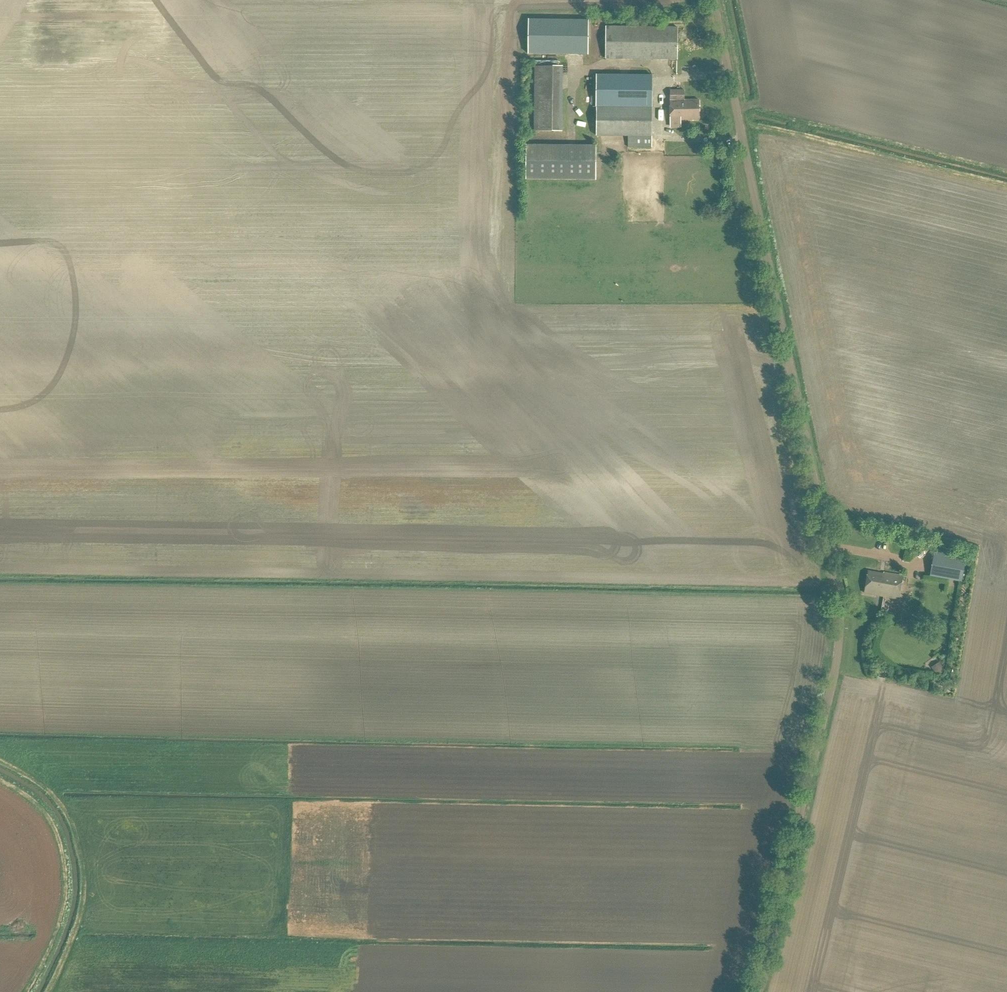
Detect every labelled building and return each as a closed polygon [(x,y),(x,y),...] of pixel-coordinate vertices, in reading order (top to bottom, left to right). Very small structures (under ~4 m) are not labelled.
[(587,20),(527,20),(527,54),(587,54),(587,20)] [(678,60),(678,28),(606,27),(605,60),(678,60)] [(560,131),(560,66),(534,67),(534,131),(560,131)] [(652,137),(652,76),(596,76),(596,107),(597,107),(596,137),(652,137)] [(681,121),(699,121),(699,100),(685,101),(684,91),(670,91),(670,101),(669,101),(669,122),(670,128),(681,128),(681,121)] [(526,179),(596,180),(596,146),(526,145),(526,179)] [(961,582),(966,555),(935,549),(930,577),(961,582)] [(869,572),(865,593),(900,599),(903,575),(885,573),(885,574),(869,572)] [(937,677),(945,670),(939,662),(930,668),(937,677)]
